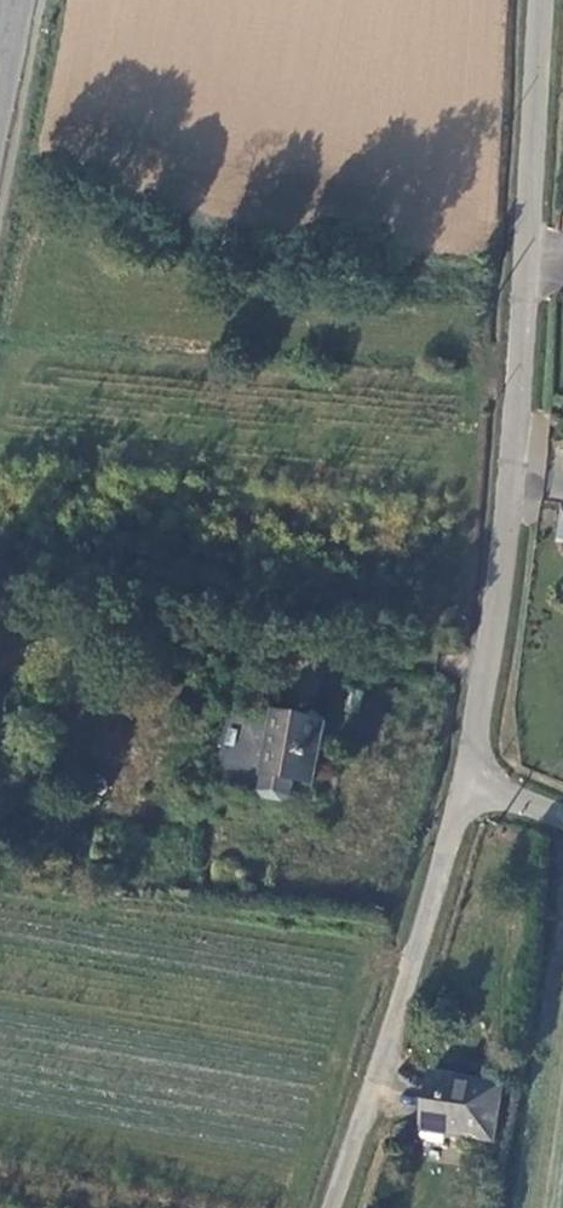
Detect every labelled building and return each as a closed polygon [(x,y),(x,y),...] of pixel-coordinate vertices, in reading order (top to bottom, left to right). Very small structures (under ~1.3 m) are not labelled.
[(272,713),(263,776),(262,793),(267,800),(286,802),(292,797),(295,780),(315,782),(323,719),(272,713)] [(433,1070),(426,1128),(496,1139),(506,1083),(433,1070)]
